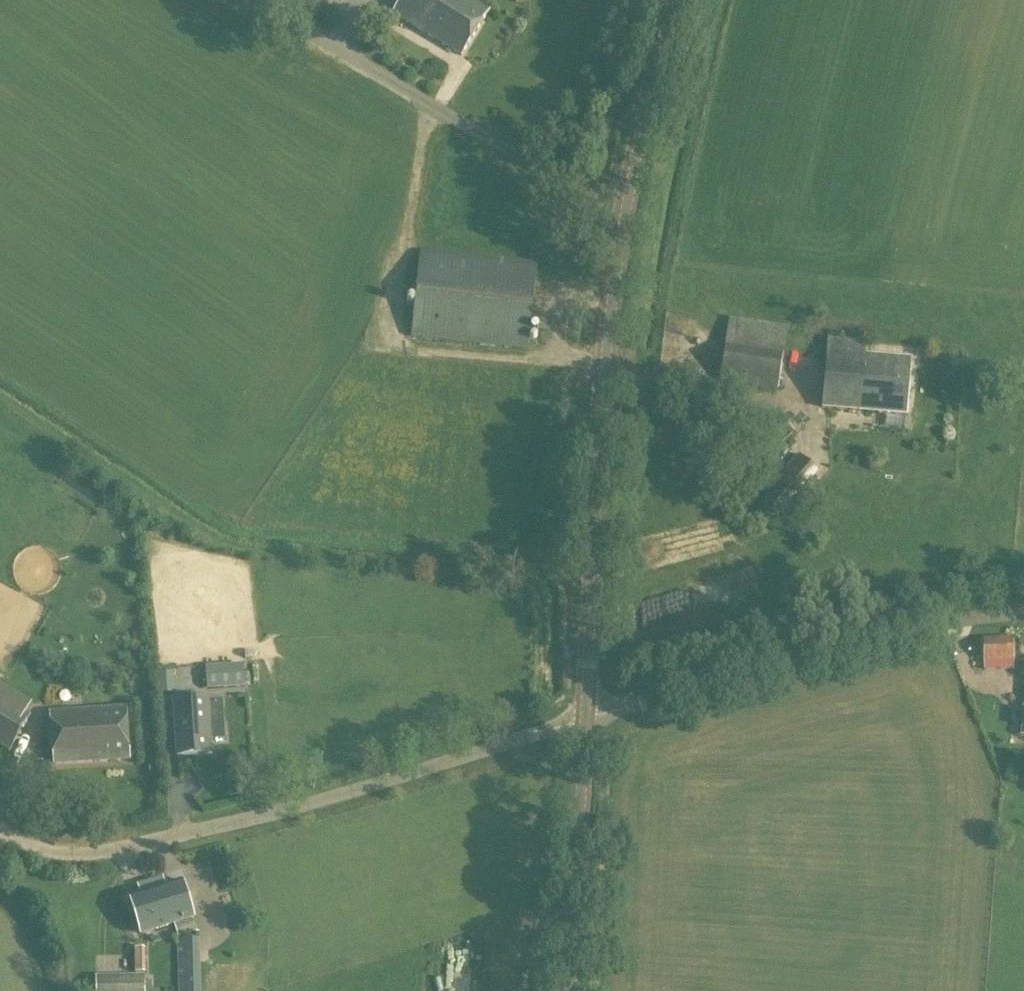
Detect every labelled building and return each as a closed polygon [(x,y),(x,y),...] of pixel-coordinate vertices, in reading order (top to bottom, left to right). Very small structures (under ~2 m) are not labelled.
[(469,0),(403,0),(393,16),(461,57),(489,12),(469,0)] [(527,351),(537,263),(421,251),(411,338),(527,351)] [(778,390),(787,327),(729,318),(720,381),(778,390)] [(866,342),(829,339),(823,408),(906,415),(911,360),(864,356),(866,342)] [(777,519),(817,473),(798,456),(786,470),(779,464),(752,496),(777,519)] [(1010,635),(982,639),(986,667),(1014,663),(1010,635)] [(244,687),(243,672),(205,675),(206,689),(244,687)] [(173,694),(172,674),(158,675),(159,694),(173,694)] [(25,713),(33,699),(0,680),(0,746),(10,751),(30,715),(25,713)] [(208,697),(174,699),(178,754),(183,754),(183,760),(207,758),(207,752),(212,752),(211,739),(206,739),(205,731),(210,730),(208,697)] [(54,764),(129,759),(126,710),(51,715),(54,764)] [(194,918),(183,882),(129,899),(140,935),(194,918)] [(199,938),(177,940),(178,990),(201,990),(199,938)] [(145,971),(146,948),(135,947),(135,971),(145,971)] [(144,975),(120,976),(120,990),(144,990),(144,975)]
